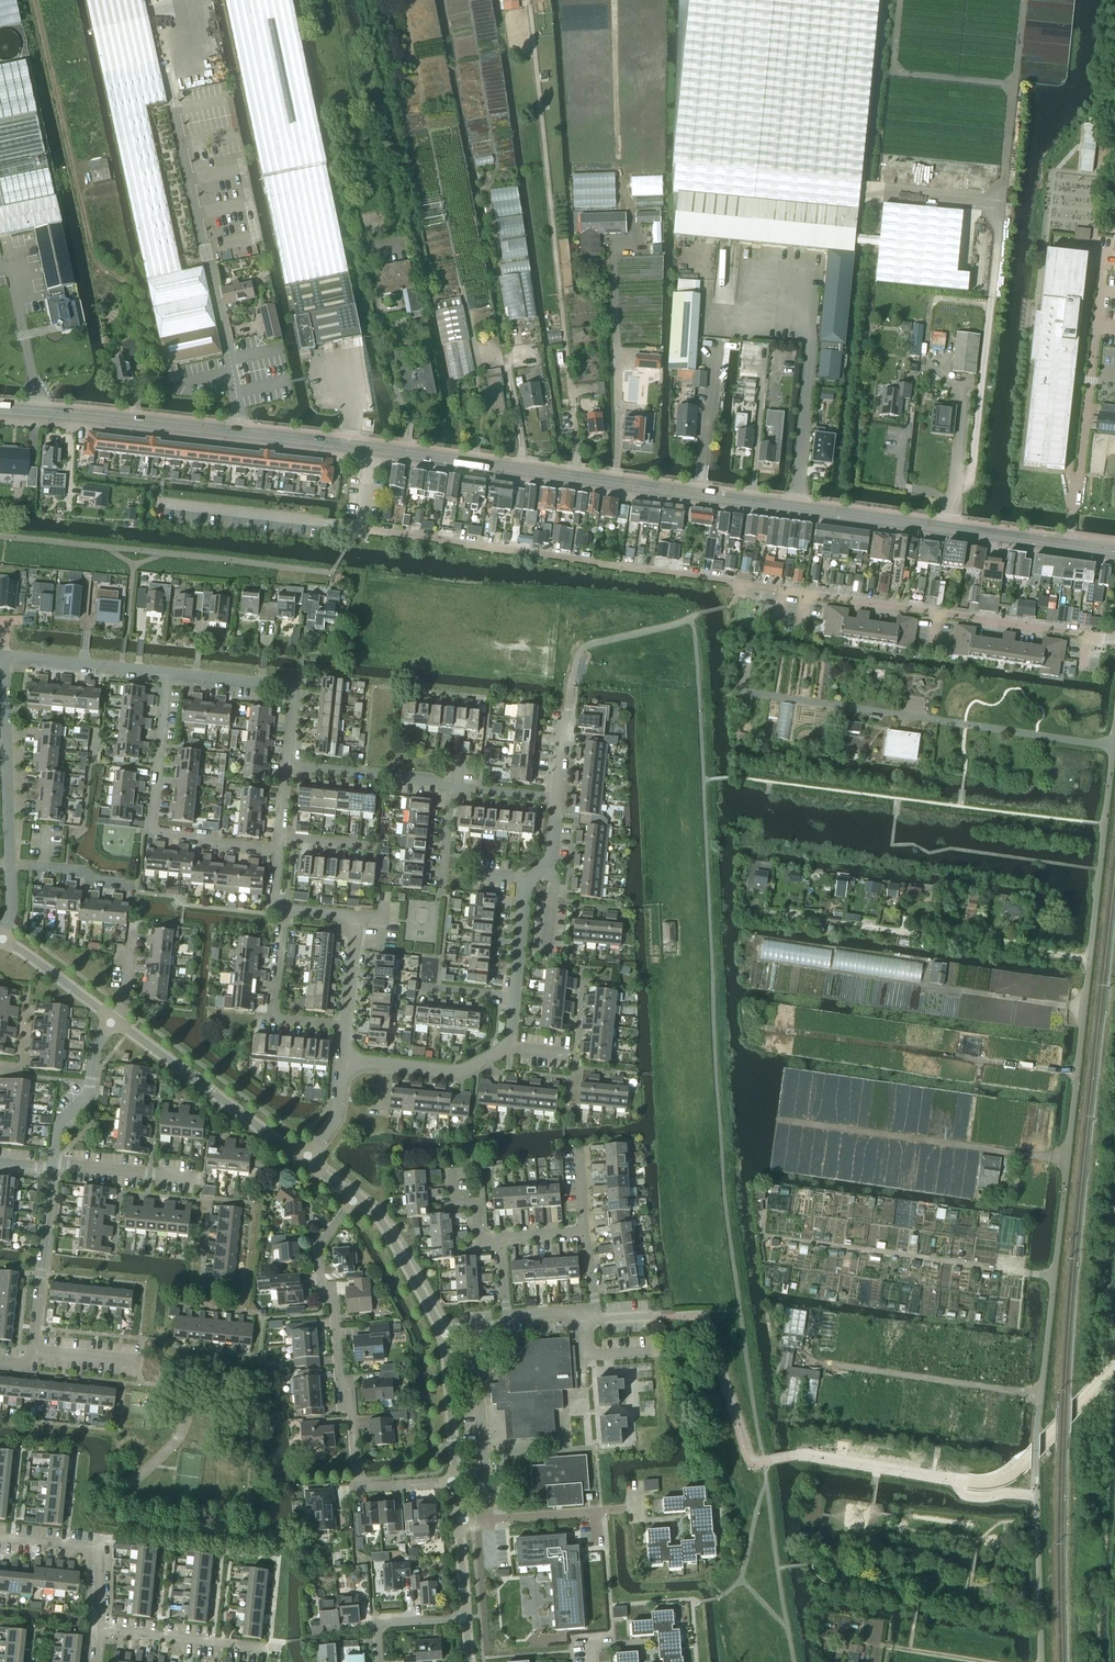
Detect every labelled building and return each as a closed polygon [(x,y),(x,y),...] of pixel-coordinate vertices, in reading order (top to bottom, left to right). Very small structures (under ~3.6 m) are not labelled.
[(15,0),(0,0),(0,28),(20,23),(15,0)] [(112,116),(128,192),(147,280),(166,368),(168,367),(176,366),(202,360),(205,359),(222,356),(220,345),(204,268),(182,273),(163,186),(156,152),(147,108),(167,104),(149,18),(147,8),(146,8),(145,0),(87,0),(112,116)] [(518,8),(517,0),(504,0),(505,9),(518,8)] [(673,163),(677,163),(674,192),(679,192),(755,200),(859,210),(880,0),(689,0),(673,163)] [(34,230),(47,292),(48,291),(49,298),(46,299),(51,325),(57,324),(61,327),(62,332),(80,329),(74,302),(69,303),(65,301),(63,288),(72,286),(59,222),(60,222),(55,197),(54,197),(26,61),(0,66),(0,237),(34,230)] [(372,112),(369,117),(374,120),(378,119),(386,118),(387,118),(385,107),(384,107),(380,108),(381,110),(372,112)] [(1085,125),(1080,171),(1093,172),(1098,130),(1098,126),(1090,125),(1085,125)] [(289,287),(303,350),(311,348),(311,349),(312,351),(313,351),(315,351),(316,350),(316,348),(316,347),(362,337),(355,306),(356,306),(346,260),(326,167),(263,180),(285,287),(289,287)] [(631,175),(631,197),(665,197),(665,175),(631,175)] [(679,192),(674,236),(751,244),(828,251),(822,317),(820,340),(819,343),(821,344),(818,378),(840,380),(843,346),(846,346),(855,254),(854,254),(855,245),(856,235),(859,210),(679,192)] [(856,235),(855,245),(858,245),(866,246),(868,246),(873,246),(873,247),(878,247),(880,247),(876,285),(928,290),(935,291),(968,294),(970,275),(958,274),(964,213),(884,205),(881,238),(879,237),(874,237),(873,237),(869,236),(867,236),(859,236),(856,235)] [(662,223),(662,213),(661,208),(656,208),(656,214),(637,214),(638,224),(654,224),(654,243),(663,243),(662,223)] [(628,234),(627,214),(581,216),(583,259),(600,259),(600,235),(628,234)] [(1088,257),(1048,252),(1041,315),(1036,315),(1031,363),(1035,364),(1024,466),(1064,470),(1088,257)] [(374,269),(379,296),(403,291),(407,314),(411,313),(412,319),(425,316),(423,306),(419,307),(410,261),(374,269)] [(222,290),(221,290),(225,305),(225,308),(226,310),(228,312),(229,314),(230,315),(236,311),(236,302),(254,298),(251,283),(238,286),(238,284),(237,281),(232,284),(234,287),(222,290)] [(669,371),(670,372),(672,372),(678,372),(695,373),(700,296),(699,296),(699,294),(700,282),(678,281),(677,295),(674,295),(669,371)] [(434,304),(443,346),(445,346),(452,381),(476,377),(469,341),(460,298),(434,304)] [(269,340),(282,337),(274,305),(260,308),(264,327),(266,326),(269,340)] [(914,326),(914,333),(922,334),(923,327),(914,326)] [(953,373),(976,375),(980,334),(978,333),(978,336),(957,334),(953,373)] [(436,394),(428,356),(419,358),(420,362),(412,363),(408,352),(399,354),(400,361),(397,361),(404,393),(413,391),(412,388),(424,385),(426,396),(436,394)] [(123,384),(124,382),(132,380),(126,355),(119,356),(120,360),(111,362),(112,364),(111,366),(111,369),(113,370),(116,383),(118,383),(119,384),(123,384)] [(637,355),(636,368),(660,370),(661,357),(637,355)] [(488,417),(498,415),(498,413),(505,412),(501,387),(503,387),(500,370),(484,373),(485,382),(488,381),(489,389),(483,390),(488,417)] [(692,388),(706,389),(707,374),(693,373),(692,388)] [(517,388),(524,386),(522,378),(516,379),(517,388)] [(738,379),(737,395),(746,396),(745,402),(754,403),(756,381),(738,379)] [(539,384),(520,387),(522,396),(523,396),(525,410),(543,407),(539,384)] [(886,392),(885,401),(881,400),(879,415),(899,418),(902,399),(909,400),(911,386),(897,384),(896,392),(884,391),(884,392),(886,392)] [(817,390),(816,399),(824,400),(825,391),(817,390)] [(931,432),(931,434),(932,434),(952,436),(953,436),(953,435),(956,408),(957,408),(957,407),(956,407),(936,405),(934,405),(934,406),(931,433),(931,432)] [(678,438),(696,439),(697,409),(679,408),(678,438)] [(590,437),(604,435),(602,416),(601,416),(600,410),(594,411),(594,417),(587,417),(590,437)] [(779,465),(784,415),(784,413),(767,411),(766,428),(772,428),(771,433),(772,433),(771,443),(768,442),(768,445),(760,444),(759,463),(779,465)] [(737,449),(752,451),(753,432),(747,431),(748,415),(737,414),(735,430),(739,431),(737,449)] [(1100,414),(1098,431),(1114,433),(1114,415),(1100,414)] [(622,442),(634,443),(634,445),(635,445),(636,446),(636,447),(641,448),(641,447),(642,446),(644,445),(644,444),(649,444),(649,437),(644,436),(645,422),(644,422),(636,421),(636,422),(624,421),(622,442)] [(815,443),(813,462),(815,462),(815,465),(821,466),(822,463),(830,464),(834,438),(823,436),(824,430),(815,429),(814,443),(815,443)] [(86,442),(84,457),(89,458),(89,463),(93,464),(95,452),(97,434),(90,434),(89,442),(86,442)] [(97,434),(95,452),(101,453),(100,459),(105,459),(107,436),(97,434)] [(107,436),(105,459),(110,460),(110,454),(117,455),(119,437),(107,436)] [(119,437),(117,455),(123,455),(122,461),(127,462),(130,438),(119,437)] [(130,438),(127,462),(129,462),(132,462),(132,457),(138,457),(140,440),(130,438)] [(140,440),(138,457),(144,458),(144,464),(149,464),(149,459),(154,459),(155,450),(151,449),(152,440),(146,439),(146,440),(140,440)] [(152,440),(151,449),(155,450),(154,459),(153,465),(158,465),(159,460),(165,460),(167,443),(162,442),(162,441),(156,440),(152,440)] [(167,443),(165,460),(171,461),(171,467),(175,467),(178,444),(167,443)] [(178,444),(175,467),(178,468),(180,468),(181,462),(187,463),(189,445),(178,444)] [(189,445),(187,463),(193,464),(192,469),(197,470),(200,446),(189,445)] [(200,446),(197,470),(200,470),(202,470),(203,465),(209,465),(211,448),(200,446)] [(7,451),(7,447),(2,447),(2,450),(0,450),(0,455),(0,474),(27,476),(26,488),(36,488),(37,469),(27,468),(28,452),(7,451)] [(42,474),(41,488),(42,488),(42,482),(50,482),(50,489),(58,489),(57,497),(63,498),(64,490),(65,476),(56,475),(56,472),(56,471),(58,471),(59,455),(61,456),(61,448),(49,447),(49,449),(44,449),(43,454),(42,454),(42,456),(43,456),(42,470),(42,474)] [(211,448),(209,465),(215,466),(214,472),(219,472),(222,449),(211,448)] [(222,449),(219,472),(221,473),(224,473),(225,467),(231,468),(233,450),(222,449)] [(233,450),(231,468),(237,469),(236,474),(241,475),(244,451),(233,450)] [(244,451),(241,475),(243,475),(246,475),(246,470),(253,470),(255,453),(244,451)] [(255,453),(253,470),(259,471),(258,477),(263,477),(263,472),(264,472),(268,472),(269,463),(265,462),(266,453),(260,452),(260,453),(255,453)] [(266,453),(265,462),(269,463),(268,472),(268,478),(273,478),(273,473),(279,473),(281,456),(276,455),(276,454),(270,453),(266,453)] [(281,456),(279,473),(285,474),(285,480),(290,480),(292,457),(281,456)] [(292,457),(290,480),(294,481),(295,475),(301,476),(303,458),(292,457)] [(303,458),(301,476),(307,477),(307,483),(311,483),(314,459),(303,458)] [(314,459),(311,483),(316,484),(317,478),(323,479),(325,460),(314,459)] [(323,479),(322,490),(326,490),(327,485),(332,485),(332,478),(333,470),(331,470),(332,461),(325,460),(323,479)] [(392,467),(389,488),(392,488),(391,497),(403,499),(406,480),(404,479),(405,469),(392,467)] [(425,499),(426,493),(427,485),(425,485),(427,474),(420,473),(419,471),(416,470),(414,472),(412,472),(410,491),(421,492),(420,498),(425,499)] [(427,485),(426,493),(437,495),(434,510),(442,511),(447,478),(445,477),(444,477),(442,474),(438,473),(436,475),(429,474),(427,485)] [(455,516),(461,478),(450,476),(446,499),(454,500),(451,520),(454,521),(455,516)] [(465,510),(466,510),(471,511),(476,480),(472,479),(471,477),(467,477),(466,478),(464,478),(461,496),(467,496),(465,510)] [(476,480),(471,511),(477,512),(479,498),(485,499),(487,484),(487,482),(486,481),(485,479),(481,479),(480,481),(476,480)] [(492,514),(492,517),(490,517),(488,533),(496,535),(498,515),(503,484),(499,484),(497,481),(494,481),(493,482),(492,482),(491,482),(488,499),(494,500),(492,514)] [(503,484),(498,515),(504,515),(506,502),(512,503),(514,486),(513,486),(511,483),(508,483),(506,485),(503,484)] [(517,490),(513,517),(513,519),(521,520),(523,511),(529,512),(527,522),(536,524),(536,520),(537,516),(537,513),(534,512),(537,488),(526,486),(525,492),(517,490)] [(84,487),(83,497),(98,499),(97,506),(106,508),(108,490),(84,487)] [(540,489),(537,510),(546,511),(549,490),(540,489)] [(549,490),(546,511),(554,512),(557,491),(549,490)] [(559,492),(557,513),(573,515),(576,494),(559,492)] [(574,522),(574,525),(578,526),(579,518),(578,518),(579,515),(585,516),(588,495),(578,494),(574,522)] [(590,496),(586,522),(593,523),(592,534),(597,534),(598,527),(599,518),(602,504),(599,504),(600,497),(590,496)] [(601,518),(599,518),(598,527),(603,528),(604,519),(616,521),(616,518),(617,517),(619,517),(618,523),(627,524),(629,507),(618,506),(619,501),(617,501),(616,499),(611,499),(610,500),(604,499),(601,518)] [(633,502),(630,523),(640,524),(643,503),(633,502)] [(643,503),(640,524),(643,525),(642,533),(641,538),(647,539),(649,526),(652,504),(643,503)] [(652,504),(649,526),(654,526),(652,536),(656,536),(658,535),(661,505),(652,504)] [(671,529),(672,529),(675,507),(664,506),(661,529),(671,530),(671,529)] [(672,529),(672,531),(682,532),(680,543),(685,544),(687,530),(683,529),(686,508),(675,507),(672,529)] [(127,509),(126,518),(135,519),(136,510),(127,509)] [(692,509),(690,525),(698,526),(706,527),(710,527),(708,538),(717,540),(717,536),(720,513),(714,513),(714,512),(692,509)] [(422,525),(424,511),(416,510),(415,524),(422,525)] [(716,544),(716,549),(720,549),(722,534),(727,535),(730,515),(720,513),(717,536),(717,540),(716,544)] [(404,515),(402,526),(409,527),(411,516),(404,515)] [(733,515),(728,548),(727,549),(733,550),(735,539),(739,540),(743,516),(733,515)] [(745,536),(744,542),(756,544),(756,540),(759,518),(748,517),(745,536)] [(759,518),(756,540),(761,541),(766,542),(767,542),(766,547),(770,520),(759,518)] [(770,520),(766,547),(777,548),(780,521),(770,520)] [(780,521),(777,548),(787,550),(791,523),(780,521)] [(791,523),(787,550),(798,551),(799,542),(801,524),(791,523)] [(798,551),(797,557),(803,558),(804,558),(805,552),(806,544),(810,545),(812,525),(801,524),(799,542),(798,551)] [(822,558),(826,528),(817,526),(814,546),(819,547),(817,555),(822,556),(822,558)] [(469,527),(467,535),(475,537),(477,528),(469,527)] [(555,527),(553,543),(561,544),(564,545),(563,548),(571,549),(573,535),(566,534),(566,528),(555,527)] [(826,528),(822,558),(831,559),(835,529),(826,528)] [(835,529),(831,559),(840,560),(843,530),(835,529)] [(843,530),(840,560),(848,561),(849,550),(850,550),(852,531),(843,530)] [(533,545),(541,546),(541,543),(543,532),(535,531),(534,538),(533,545)] [(582,547),(585,532),(577,531),(575,546),(582,547)] [(852,531),(850,550),(853,551),(852,560),(857,560),(856,566),(857,566),(861,532),(852,531)] [(543,532),(541,543),(549,544),(550,533),(543,532)] [(861,532),(857,566),(861,566),(863,552),(867,553),(870,533),(861,532)] [(870,560),(879,561),(883,535),(874,534),(870,560)] [(883,535),(879,561),(891,563),(895,537),(883,535)] [(583,547),(590,548),(592,537),(585,536),(583,547)] [(707,538),(704,561),(714,562),(716,549),(716,544),(717,540),(708,538),(707,538)] [(897,562),(896,568),(894,568),(894,575),(892,586),(901,587),(903,576),(903,569),(908,539),(899,538),(895,562),(897,562)] [(908,539),(903,569),(904,569),(905,560),(915,561),(918,541),(908,539)] [(917,563),(929,564),(932,542),(921,541),(917,563)] [(932,542),(929,564),(939,566),(943,544),(932,542)] [(668,560),(669,545),(658,543),(656,558),(668,560)] [(942,565),(941,572),(947,573),(948,565),(964,567),(966,547),(945,544),(942,565)] [(668,559),(679,561),(680,547),(670,545),(668,559)] [(964,567),(964,569),(983,572),(985,558),(986,550),(967,547),(966,547),(964,567)] [(634,559),(635,549),(627,548),(626,558),(634,559)] [(755,551),(752,573),(760,574),(761,562),(758,562),(759,558),(757,555),(758,552),(755,551)] [(1004,577),(1011,578),(1014,578),(1017,554),(1008,553),(1004,577)] [(1017,554),(1014,578),(1028,580),(1030,567),(1031,561),(1025,561),(1026,555),(1017,554)] [(735,570),(737,558),(726,556),(724,569),(735,570)] [(1030,567),(1028,580),(1029,580),(1028,586),(1034,587),(1035,582),(1040,583),(1041,577),(1044,557),(1035,556),(1033,567),(1030,567)] [(1044,557),(1041,577),(1051,578),(1053,559),(1044,557)] [(980,596),(979,604),(999,607),(1000,594),(1005,561),(985,558),(980,596)] [(750,573),(752,560),(743,559),(741,572),(750,573)] [(1056,559),(1052,584),(1062,585),(1062,580),(1065,560),(1056,559)] [(1062,585),(1071,586),(1075,562),(1065,560),(1062,580),(1062,585)] [(714,562),(713,570),(721,571),(722,563),(714,562)] [(1077,562),(1074,582),(1079,583),(1077,595),(1082,596),(1083,583),(1086,563),(1077,562)] [(766,563),(764,575),(773,576),(774,564),(773,564),(766,563)] [(1086,563),(1083,583),(1089,584),(1086,604),(1093,605),(1093,602),(1094,592),(1095,584),(1093,584),(1095,565),(1086,563)] [(774,564),(773,576),(781,577),(783,565),(774,564)] [(815,565),(812,580),(818,581),(821,566),(815,565)] [(1097,592),(1094,592),(1093,602),(1101,604),(1104,586),(1108,587),(1111,567),(1101,566),(1098,585),(1097,585),(1097,592)] [(791,579),(793,568),(785,567),(784,578),(791,579)] [(795,570),(793,583),(804,585),(805,580),(802,579),(804,572),(795,570)] [(69,573),(69,581),(80,582),(80,574),(69,573)] [(888,594),(890,577),(880,575),(877,593),(888,594)] [(919,578),(917,588),(925,590),(927,579),(919,578)] [(930,597),(937,598),(939,582),(932,581),(930,597)] [(14,610),(16,584),(8,583),(0,582),(0,609),(14,610)] [(162,614),(163,601),(170,602),(171,586),(150,583),(148,595),(145,594),(146,590),(138,589),(136,609),(147,610),(147,613),(162,614)] [(38,614),(39,614),(50,615),(53,586),(33,584),(31,607),(39,608),(38,614)] [(58,587),(55,616),(79,618),(82,589),(58,587)] [(269,604),(267,622),(274,623),(275,618),(294,619),(295,605),(302,605),(304,589),(287,587),(286,593),(280,593),(278,605),(269,604)] [(972,603),(979,604),(981,589),(974,588),(972,603)] [(241,614),(260,616),(260,621),(267,622),(269,604),(259,603),(260,591),(244,589),(241,614)] [(97,590),(96,602),(99,602),(98,615),(98,618),(107,619),(110,619),(119,620),(119,617),(121,603),(118,602),(119,592),(97,590)] [(942,606),(944,591),(939,590),(936,605),(942,606)] [(304,594),(302,612),(308,613),(307,622),(306,630),(316,631),(316,628),(325,629),(325,623),(337,625),(338,615),(334,615),(335,606),(336,599),(340,600),(340,596),(340,593),(328,591),(327,598),(329,599),(328,605),(326,605),(325,617),(319,616),(321,596),(304,594)] [(204,595),(202,611),(202,613),(210,614),(209,622),(227,624),(229,599),(212,597),(213,593),(204,592),(204,595)] [(175,619),(192,621),(193,610),(202,611),(204,595),(194,594),(194,598),(177,596),(175,619)] [(1000,594),(999,607),(1009,608),(1010,602),(1005,601),(1006,595),(1000,594)] [(1039,596),(1037,607),(1048,608),(1049,598),(1039,596)] [(1049,598),(1048,609),(1055,610),(1057,599),(1049,598)] [(1016,616),(1016,617),(1024,618),(1024,617),(1024,616),(1026,602),(1018,601),(1016,616)] [(1026,602),(1024,616),(1034,617),(1036,603),(1026,602)] [(826,621),(824,637),(844,640),(847,622),(848,611),(849,611),(849,610),(825,607),(823,621),(826,621)] [(1048,610),(1046,620),(1056,622),(1057,619),(1058,611),(1048,610)] [(870,613),(857,611),(856,624),(863,625),(868,626),(870,613)] [(1080,614),(1078,625),(1090,626),(1091,616),(1080,614)] [(887,628),(885,646),(913,650),(917,620),(897,617),(897,618),(896,625),(895,630),(887,628)] [(1091,618),(1090,626),(1100,628),(1101,619),(1091,618)] [(847,622),(844,640),(852,641),(855,624),(847,622)] [(852,641),(860,642),(863,625),(856,624),(855,624),(852,641)] [(860,642),(869,643),(871,626),(868,626),(863,625),(860,642)] [(871,626),(869,643),(877,645),(879,627),(871,626)] [(952,656),(972,659),(974,641),(976,630),(976,629),(956,626),(952,656)] [(879,627),(877,645),(885,646),(887,628),(879,627)] [(291,637),(290,645),(298,646),(299,638),(293,637),(291,637)] [(1041,651),(1039,668),(1041,668),(1040,675),(1058,677),(1060,662),(1063,662),(1066,642),(1043,639),(1041,651)] [(974,641),(972,659),(980,660),(983,642),(974,641)] [(983,642),(980,660),(989,661),(991,644),(983,642)] [(991,644),(989,661),(997,662),(1000,645),(991,644)] [(1000,645),(997,662),(1005,663),(1008,646),(1000,645)] [(1008,646),(1005,663),(1014,665),(1016,647),(1008,646)] [(1016,647),(1014,665),(1022,666),(1025,648),(1016,647)] [(1025,648),(1022,666),(1030,667),(1033,650),(1025,648)] [(915,649),(914,656),(923,658),(924,650),(915,649)] [(1033,650),(1030,667),(1039,668),(1041,651),(1033,650)] [(28,705),(28,709),(39,711),(43,676),(38,675),(37,684),(30,684),(28,705)] [(43,676),(39,711),(51,712),(54,686),(47,685),(48,676),(43,676)] [(78,689),(75,709),(85,710),(85,713),(87,713),(90,680),(90,677),(86,677),(85,680),(84,689),(78,689)] [(54,686),(51,712),(52,712),(52,707),(61,708),(61,711),(63,711),(67,678),(62,678),(61,687),(54,686)] [(67,678),(63,711),(65,711),(65,708),(75,709),(78,689),(71,688),(72,679),(67,678)] [(324,679),(322,692),(342,694),(343,681),(324,679)] [(90,680),(87,713),(89,713),(89,711),(99,712),(101,691),(95,690),(96,681),(90,680)] [(121,696),(121,698),(154,702),(154,696),(145,695),(146,689),(125,687),(124,696),(121,696)] [(322,692),(321,705),(341,707),(342,694),(322,692)] [(185,702),(182,723),(182,727),(194,728),(198,694),(192,693),(191,702),(185,702)] [(198,694),(194,728),(206,730),(206,725),(208,704),(202,704),(203,694),(198,694)] [(208,704),(206,725),(216,726),(216,729),(218,729),(221,696),(216,696),(215,705),(208,704)] [(221,696),(218,729),(220,729),(220,727),(230,728),(230,725),(231,718),(231,712),(232,707),(225,706),(226,697),(221,696)] [(121,698),(121,700),(123,700),(122,710),(143,712),(144,706),(153,707),(154,702),(121,698)] [(403,705),(401,725),(414,726),(416,706),(419,707),(419,706),(420,699),(414,698),(414,706),(403,705)] [(416,706),(414,726),(427,727),(429,708),(432,708),(432,700),(427,699),(426,707),(419,706),(419,707),(416,706)] [(429,708),(427,727),(439,728),(441,709),(444,709),(445,701),(440,701),(439,709),(432,708),(429,708)] [(439,728),(439,733),(452,734),(453,730),(455,710),(457,710),(458,702),(453,702),(452,710),(444,709),(441,709),(439,728)] [(455,710),(453,730),(463,731),(465,731),(467,711),(469,712),(470,704),(465,703),(464,711),(457,710),(455,710)] [(467,711),(465,731),(467,731),(478,732),(478,729),(484,729),(486,707),(483,707),(483,705),(478,704),(477,712),(469,712),(467,711)] [(321,705),(320,717),(339,719),(341,707),(321,705)] [(511,718),(517,718),(516,719),(536,721),(538,708),(518,706),(518,707),(512,706),(511,718)] [(581,735),(604,737),(606,721),(608,721),(609,708),(599,707),(598,709),(584,707),(583,717),(580,717),(578,729),(582,729),(581,735)] [(252,708),(250,720),(274,723),(274,718),(272,718),(272,710),(252,708)] [(119,720),(119,722),(151,725),(152,720),(143,719),(143,712),(122,710),(121,720),(119,720)] [(320,717),(318,730),(338,732),(339,719),(320,717)] [(516,719),(515,732),(535,734),(536,721),(516,719)] [(250,720),(249,732),(270,734),(271,727),(273,727),(274,723),(250,720)] [(842,721),(840,736),(859,739),(862,724),(842,721)] [(119,722),(118,724),(121,724),(120,734),(141,736),(142,729),(151,730),(151,725),(119,722)] [(37,732),(37,736),(60,739),(61,727),(41,725),(40,732),(37,732)] [(74,740),(83,741),(88,742),(90,729),(80,728),(80,735),(75,734),(74,740)] [(318,730),(317,743),(337,745),(338,732),(318,730)] [(921,736),(888,731),(887,734),(888,734),(885,755),(917,760),(920,738),(921,736)] [(249,732),(248,744),(272,747),(272,742),(269,742),(270,734),(249,732)] [(515,732),(514,744),(534,746),(535,734),(515,732)] [(117,743),(116,745),(149,749),(149,744),(140,743),(141,736),(120,734),(119,743),(117,743)] [(39,741),(38,749),(59,751),(60,739),(37,736),(36,741),(39,741)] [(317,743),(316,756),(335,758),(337,745),(317,743)] [(587,743),(586,754),(609,757),(610,755),(607,755),(608,745),(587,743)] [(248,744),(247,756),(267,758),(268,750),(271,751),(272,747),(248,744)] [(514,744),(513,757),(532,759),(534,746),(514,744)] [(115,745),(113,757),(118,758),(139,760),(139,753),(148,754),(149,749),(116,745),(115,745)] [(35,755),(34,760),(58,762),(59,751),(38,749),(37,756),(35,755)] [(176,757),(175,762),(199,764),(200,752),(179,750),(178,758),(176,757)] [(78,753),(78,758),(81,758),(81,765),(86,765),(86,760),(87,759),(87,754),(78,753)] [(586,754),(584,767),(605,769),(606,759),(609,760),(609,757),(586,754)] [(247,756),(246,768),(269,770),(270,765),(267,765),(267,758),(247,756)] [(513,757),(511,770),(531,772),(532,759),(513,757)] [(36,772),(43,773),(57,774),(58,762),(34,760),(34,764),(37,765),(36,772)] [(178,766),(177,774),(198,776),(199,764),(175,762),(175,766),(178,766)] [(584,767),(583,779),(607,781),(607,779),(604,779),(605,769),(584,767)] [(244,779),(265,781),(266,774),(269,774),(269,770),(246,768),(244,779)] [(511,770),(510,783),(530,785),(531,772),(511,770)] [(40,780),(39,784),(63,787),(64,774),(57,774),(43,773),(43,780),(40,780)] [(115,783),(112,782),(112,785),(145,788),(145,783),(136,782),(137,775),(116,773),(115,783)] [(173,781),(173,785),(196,788),(198,776),(177,774),(176,781),(173,781)] [(583,779),(582,790),(603,792),(604,783),(606,783),(607,781),(583,779)] [(298,807),(298,812),(311,814),(313,789),(316,789),(316,781),(312,781),(311,781),(310,788),(300,787),(298,807)] [(313,789),(311,814),(323,815),(326,790),(328,790),(329,782),(324,782),(323,790),(316,789),(313,789)] [(326,790),(323,815),(336,816),(336,811),(338,791),(341,792),(342,784),(341,784),(337,783),(336,791),(328,790),(326,790)] [(42,789),(41,796),(62,798),(63,787),(39,784),(39,789),(42,789)] [(338,791),(336,811),(349,812),(351,793),(354,793),(354,785),(350,785),(349,784),(349,792),(341,792),(338,791)] [(115,787),(114,797),(135,799),(135,792),(144,793),(145,788),(112,785),(112,786),(115,787)] [(175,790),(174,797),(195,800),(196,788),(173,785),(172,790),(175,790)] [(351,793),(349,812),(362,814),(364,794),(366,794),(367,786),(366,786),(362,786),(361,794),(354,793),(351,793)] [(364,794),(362,814),(375,815),(377,796),(379,796),(380,788),(379,788),(375,787),(374,795),(366,794),(364,794)] [(243,789),(242,801),(266,804),(266,799),(263,799),(264,791),(243,789)] [(582,790),(581,802),(601,804),(603,792),(582,790)] [(37,803),(37,808),(61,811),(62,798),(41,796),(40,804),(37,803)] [(110,806),(110,808),(142,812),(143,806),(134,805),(135,799),(114,797),(113,806),(110,806)] [(171,804),(170,809),(194,811),(195,800),(174,797),(174,805),(171,804)] [(405,811),(410,812),(430,814),(429,816),(437,817),(437,811),(430,811),(431,801),(407,798),(405,811)] [(242,801),(241,813),(262,815),(262,808),(265,808),(266,804),(242,801)] [(459,808),(457,828),(470,829),(472,810),(474,810),(475,802),(470,801),(469,809),(459,808)] [(579,814),(592,815),(591,826),(607,828),(608,821),(603,816),(603,812),(606,813),(607,807),(601,806),(601,804),(581,802),(579,814)] [(472,810),(470,829),(470,834),(482,835),(485,811),(487,811),(488,803),(483,803),(482,811),(474,810),(472,810)] [(485,811),(482,835),(495,836),(497,812),(500,813),(501,805),(495,804),(495,812),(487,811),(485,811)] [(497,812),(495,836),(496,832),(508,833),(510,814),(513,814),(513,806),(508,806),(507,813),(500,813),(497,812)] [(510,814),(508,833),(520,835),(522,815),(525,816),(525,815),(526,807),(521,807),(520,814),(513,814),(510,814)] [(39,820),(59,822),(65,823),(66,817),(60,816),(61,811),(37,808),(37,812),(39,812),(39,820)] [(142,817),(142,812),(110,808),(110,810),(112,810),(111,819),(111,820),(130,822),(132,822),(133,816),(142,817)] [(522,815),(520,835),(534,836),(536,816),(538,817),(539,809),(534,808),(533,816),(525,815),(525,816),(522,815)] [(173,813),(172,821),(193,823),(194,811),(170,809),(170,813),(173,813)] [(410,812),(408,824),(428,826),(428,829),(436,829),(436,824),(429,823),(429,816),(430,814),(410,812)] [(241,813),(239,825),(263,827),(264,823),(261,822),(262,815),(241,813)] [(402,836),(407,837),(427,839),(427,841),(435,842),(435,837),(427,836),(428,829),(428,826),(408,824),(408,825),(403,824),(402,836)] [(239,825),(238,837),(259,839),(260,831),(263,831),(263,827),(239,825)] [(588,826),(587,838),(611,840),(611,839),(608,838),(609,828),(607,828),(591,826),(588,826)] [(407,837),(406,850),(426,852),(425,854),(434,855),(434,850),(426,849),(427,841),(427,839),(407,837)] [(587,838),(586,849),(607,852),(608,843),(610,843),(611,840),(587,838)] [(155,875),(157,875),(160,842),(155,841),(154,851),(147,850),(145,871),(155,872),(155,875)] [(160,842),(157,875),(159,875),(159,873),(169,873),(171,852),(164,852),(165,842),(160,842)] [(171,852),(169,873),(178,874),(178,877),(180,877),(184,844),(179,844),(178,853),(171,852)] [(184,844),(180,877),(182,877),(182,875),(192,876),(193,876),(194,863),(195,855),(188,854),(189,845),(184,844)] [(586,849),(585,862),(608,864),(608,862),(606,862),(607,852),(586,849)] [(406,850),(405,862),(424,864),(424,867),(432,868),(433,862),(425,862),(425,854),(426,852),(406,850)] [(300,858),(297,878),(310,879),(312,860),(315,860),(316,852),(311,851),(310,859),(300,858)] [(312,860),(310,879),(323,881),(325,861),(328,861),(329,853),(323,853),(322,860),(315,860),(312,860)] [(193,876),(192,876),(191,884),(201,884),(201,887),(203,887),(206,854),(201,854),(201,863),(194,863),(193,876)] [(206,854),(203,887),(205,887),(205,885),(215,886),(217,865),(211,864),(212,855),(206,854)] [(325,861),(323,881),(336,882),(338,862),(340,862),(341,854),(336,854),(335,862),(328,861),(325,861)] [(338,862),(336,882),(348,883),(350,863),(353,864),(354,856),(349,855),(348,863),(340,862),(338,862)] [(217,865),(215,886),(215,891),(227,892),(227,890),(230,857),(225,856),(224,866),(217,865)] [(350,863),(348,883),(361,885),(363,865),(365,865),(366,857),(361,856),(360,864),(353,864),(350,863)] [(230,857),(227,890),(227,892),(238,893),(239,888),(241,867),(234,867),(235,857),(230,857)] [(363,865),(361,885),(374,886),(376,866),(378,866),(379,858),(374,858),(373,866),(365,865),(363,865)] [(241,867),(239,888),(238,893),(250,894),(254,859),(249,859),(248,868),(241,867)] [(254,859),(250,894),(262,896),(263,891),(265,870),(258,869),(259,860),(254,859)] [(405,862),(403,875),(423,877),(423,879),(431,880),(431,875),(423,874),(424,867),(424,864),(405,862)] [(585,862),(584,873),(604,875),(605,866),(608,866),(608,864),(585,862)] [(755,871),(753,883),(767,885),(769,873),(755,871)] [(584,873),(582,885),(606,888),(606,886),(603,886),(604,875),(584,873)] [(791,873),(790,882),(800,883),(801,874),(791,873)] [(403,875),(402,888),(421,890),(421,892),(429,893),(430,888),(422,887),(423,879),(423,877),(403,875)] [(839,878),(837,886),(847,888),(849,879),(839,878)] [(35,888),(33,909),(32,914),(44,915),(48,880),(43,879),(42,888),(35,888)] [(48,880),(44,915),(45,915),(45,910),(47,910),(56,911),(59,890),(52,889),(53,880),(48,880)] [(59,890),(56,911),(66,912),(66,915),(68,915),(72,882),(66,881),(65,891),(59,890)] [(72,882),(68,915),(70,915),(70,912),(80,913),(82,900),(83,892),(76,892),(77,883),(72,882)] [(866,882),(864,892),(881,895),(882,884),(866,882)] [(888,883),(887,897),(897,898),(899,885),(888,883)] [(582,885),(581,897),(602,900),(603,890),(606,890),(606,888),(582,885)] [(908,888),(907,901),(920,903),(922,889),(908,888)] [(80,913),(79,921),(89,922),(89,925),(91,925),(94,892),(89,892),(88,901),(82,900),(80,913)] [(94,892),(91,925),(93,925),(93,922),(103,924),(105,902),(98,902),(100,893),(94,892)] [(105,902),(103,924),(113,925),(112,927),(114,927),(118,895),(113,894),(112,903),(105,902)] [(476,894),(475,907),(495,909),(496,896),(476,894)] [(118,895),(114,927),(117,927),(117,925),(127,926),(129,905),(122,904),(123,895),(118,895)] [(970,895),(968,911),(977,912),(979,896),(970,895)] [(1007,912),(1022,914),(1023,904),(1009,901),(1007,912)] [(469,907),(468,919),(493,922),(495,909),(475,907),(469,907)] [(469,929),(473,929),(472,932),(492,934),(493,922),(468,919),(467,926),(469,929)] [(573,942),(585,943),(587,923),(575,921),(573,942)] [(599,924),(587,923),(585,943),(597,945),(599,924)] [(611,925),(599,924),(597,945),(609,946),(611,925)] [(664,924),(664,940),(675,939),(675,924),(664,924)] [(611,925),(609,946),(621,947),(623,927),(611,925)] [(149,937),(148,941),(172,944),(173,938),(178,938),(179,933),(173,932),(152,930),(152,937),(149,937)] [(472,932),(471,945),(491,947),(492,934),(472,932)] [(314,935),(313,947),(332,949),(332,952),(340,953),(340,947),(332,947),(333,937),(314,935)] [(236,948),(236,950),(269,954),(269,949),(260,948),(261,941),(240,939),(239,949),(236,948)] [(151,946),(150,954),(171,956),(172,944),(148,941),(148,946),(151,946)] [(89,943),(88,951),(99,952),(100,945),(89,943)] [(467,957),(470,957),(470,958),(492,960),(493,955),(490,955),(491,947),(471,945),(468,945),(467,957)] [(313,947),(311,960),(331,962),(330,964),(331,964),(339,965),(339,960),(331,959),(332,952),(332,949),(313,947)] [(236,950),(236,952),(238,953),(237,962),(258,964),(259,958),(268,959),(269,954),(236,950)] [(146,961),(146,965),(170,967),(171,956),(150,954),(149,961),(146,961)] [(377,957),(376,970),(395,972),(397,959),(377,957)] [(470,958),(468,970),(488,972),(490,960),(492,960),(470,958)] [(311,960),(310,972),(329,974),(329,977),(337,978),(338,973),(330,972),(331,964),(330,964),(331,962),(311,960)] [(234,972),(234,974),(266,977),(267,972),(258,971),(258,964),(237,962),(236,972),(234,972)] [(930,984),(944,986),(947,965),(933,963),(930,984)] [(148,970),(148,977),(168,979),(170,967),(146,965),(145,969),(148,970)] [(621,967),(620,974),(628,976),(630,969),(621,967)] [(376,970),(374,983),(394,985),(395,972),(376,970)] [(468,970),(467,983),(487,986),(488,972),(468,970)] [(547,971),(546,981),(576,985),(577,980),(567,979),(568,973),(547,971)] [(310,972),(309,985),(328,987),(328,990),(336,991),(336,985),(328,985),(329,977),(329,974),(310,972)] [(231,974),(230,986),(235,986),(256,988),(257,982),(266,983),(266,977),(234,974),(231,974)] [(144,984),(144,989),(167,991),(168,979),(148,977),(147,984),(144,984)] [(546,981),(545,994),(565,996),(566,990),(576,991),(576,985),(546,981)] [(374,983),(373,995),(393,997),(394,985),(374,983)] [(309,985),(307,998),(327,1000),(326,1002),(327,1002),(335,1003),(335,998),(327,997),(328,990),(328,987),(309,985)] [(232,995),(231,998),(264,1001),(264,996),(255,995),(256,988),(235,986),(234,996),(232,995)] [(408,986),(406,999),(415,1000),(416,987),(408,986)] [(145,1001),(166,1003),(172,1004),(173,998),(167,997),(167,991),(144,989),(143,993),(146,993),(145,1001)] [(9,1002),(9,997),(19,998),(20,992),(0,990),(0,1001),(9,1002)] [(586,996),(586,1001),(616,1004),(617,993),(597,991),(596,997),(586,996)] [(545,994),(543,1005),(574,1008),(575,1004),(565,1003),(565,996),(545,994)] [(373,995),(372,1008),(391,1010),(393,997),(373,995)] [(225,997),(224,1009),(233,1010),(254,1012),(254,1005),(263,1006),(264,1001),(231,998),(225,997)] [(307,998),(306,1011),(325,1013),(325,1015),(333,1016),(334,1011),(326,1010),(327,1002),(326,1002),(327,1000),(307,998)] [(417,1006),(415,1026),(428,1027),(430,1008),(433,1008),(434,1000),(429,999),(428,1007),(417,1006)] [(17,1013),(18,1008),(8,1007),(9,1002),(0,1001),(0,1012),(17,1013)] [(430,1008),(428,1027),(441,1028),(443,1009),(445,1009),(446,1001),(441,1001),(440,1008),(433,1008),(430,1008)] [(595,1008),(594,1014),(615,1016),(616,1004),(586,1001),(585,1007),(595,1008)] [(443,1009),(441,1028),(440,1034),(453,1035),(456,1010),(458,1010),(459,1003),(454,1002),(453,1010),(445,1009),(443,1009)] [(456,1010),(453,1035),(466,1036),(466,1031),(468,1011),(471,1012),(472,1004),(466,1003),(465,1011),(458,1010),(456,1010)] [(468,1011),(466,1031),(479,1032),(481,1013),(483,1013),(484,1005),(479,1004),(478,1012),(471,1012),(468,1011)] [(44,1011),(44,1016),(66,1018),(67,1008),(35,1005),(34,1010),(44,1011)] [(574,1008),(543,1005),(542,1017),(563,1019),(564,1013),(573,1014),(574,1008)] [(372,1008),(370,1021),(390,1023),(391,1010),(372,1008)] [(7,1023),(7,1018),(17,1019),(17,1013),(0,1012),(0,1022),(7,1023)] [(584,1019),(583,1025),(614,1028),(615,1016),(594,1014),(594,1020),(584,1019)] [(33,1021),(33,1026),(64,1029),(66,1018),(44,1016),(43,1022),(33,1021)] [(562,1026),(563,1019),(542,1017),(541,1029),(571,1033),(572,1027),(562,1026)] [(370,1021),(369,1033),(389,1035),(390,1023),(370,1021)] [(15,1034),(16,1029),(6,1028),(7,1023),(0,1022),(0,1033),(15,1034)] [(593,1031),(592,1038),(612,1040),(614,1028),(583,1025),(583,1030),(593,1031)] [(42,1032),(41,1038),(63,1040),(64,1029),(33,1026),(32,1031),(42,1032)] [(254,1035),(252,1055),(251,1059),(264,1061),(267,1037),(269,1037),(270,1029),(265,1029),(264,1036),(254,1035)] [(267,1037),(264,1061),(277,1062),(280,1038),(282,1038),(283,1030),(277,1030),(277,1038),(269,1037),(267,1037)] [(280,1038),(277,1062),(289,1063),(292,1039),(295,1040),(295,1032),(290,1031),(289,1039),(282,1038),(280,1038)] [(4,1044),(5,1039),(15,1040),(15,1034),(0,1033),(0,1043),(4,1044)] [(292,1039),(289,1063),(302,1065),(304,1041),(307,1041),(308,1033),(303,1033),(302,1040),(295,1040),(292,1039)] [(368,1046),(387,1048),(389,1035),(369,1033),(368,1046)] [(304,1041),(302,1065),(315,1066),(317,1042),(320,1042),(321,1034),(315,1034),(315,1042),(307,1041),(304,1041)] [(317,1042),(315,1066),(328,1068),(328,1063),(330,1044),(333,1044),(333,1036),(329,1035),(328,1035),(327,1043),(320,1042),(317,1042)] [(980,1057),(983,1040),(965,1037),(963,1054),(980,1057)] [(31,1042),(30,1047),(62,1050),(63,1040),(41,1038),(41,1043),(31,1042)] [(581,1043),(581,1049),(611,1052),(612,1040),(592,1038),(591,1044),(581,1043)] [(13,1056),(13,1050),(4,1049),(4,1044),(0,1043),(0,1054),(13,1056)] [(40,1053),(39,1058),(61,1060),(62,1050),(30,1047),(30,1052),(40,1053)] [(589,1061),(610,1063),(611,1052),(581,1049),(580,1054),(590,1055),(589,1061)] [(29,1063),(28,1068),(60,1071),(61,1060),(39,1058),(39,1064),(29,1063)] [(125,1067),(124,1078),(146,1081),(147,1075),(157,1076),(157,1071),(125,1067)] [(124,1078),(123,1089),(155,1092),(156,1086),(146,1085),(146,1081),(124,1078)] [(6,1091),(28,1093),(29,1083),(0,1079),(0,1085),(7,1086),(6,1091)] [(481,1080),(478,1104),(497,1106),(499,1086),(488,1085),(488,1080),(481,1080)] [(582,1084),(579,1104),(592,1106),(594,1085),(582,1084)] [(594,1085),(592,1106),(604,1107),(605,1087),(594,1085)] [(499,1086),(497,1106),(509,1108),(511,1087),(499,1086)] [(511,1087),(509,1108),(520,1109),(523,1088),(511,1087)] [(605,1087),(604,1107),(615,1108),(617,1088),(605,1087)] [(523,1088),(520,1109),(532,1110),(534,1089),(523,1088)] [(617,1088),(615,1108),(627,1110),(629,1089),(617,1088)] [(155,1092),(123,1089),(122,1100),(144,1102),(145,1096),(155,1097),(155,1092)] [(392,1089),(390,1110),(402,1111),(404,1090),(392,1089)] [(534,1089),(532,1110),(544,1111),(546,1091),(534,1089)] [(404,1090),(402,1111),(414,1112),(416,1092),(404,1090)] [(27,1104),(28,1093),(6,1091),(6,1096),(0,1096),(0,1101),(27,1104)] [(546,1091),(544,1111),(556,1113),(558,1092),(546,1091)] [(416,1092),(414,1112),(425,1114),(427,1093),(416,1092)] [(451,1096),(449,1116),(468,1118),(471,1093),(463,1092),(463,1097),(451,1096)] [(427,1093),(425,1114),(437,1115),(439,1094),(427,1093)] [(439,1094),(437,1115),(449,1116),(451,1096),(439,1094)] [(144,1102),(122,1100),(121,1110),(153,1113),(153,1107),(144,1106),(144,1102)] [(4,1112),(26,1114),(27,1104),(0,1101),(0,1106),(4,1107),(4,1112)] [(160,1135),(171,1136),(174,1115),(168,1114),(169,1104),(164,1104),(160,1135)] [(179,1115),(174,1115),(171,1136),(182,1137),(185,1106),(180,1106),(179,1115)] [(185,1106),(182,1137),(192,1138),(194,1117),(189,1116),(190,1107),(185,1106)] [(192,1138),(204,1139),(206,1108),(201,1107),(200,1117),(194,1117),(192,1138)] [(153,1113),(121,1110),(120,1120),(142,1123),(143,1117),(152,1118),(153,1113)] [(25,1125),(26,1114),(4,1112),(3,1117),(0,1117),(0,1122),(25,1125)] [(142,1123),(120,1120),(119,1131),(151,1134),(151,1128),(141,1127),(142,1123)] [(2,1133),(23,1136),(25,1125),(0,1122),(0,1127),(2,1127),(2,1133)] [(151,1134),(119,1131),(118,1142),(140,1144),(140,1137),(150,1139),(151,1134)] [(22,1146),(23,1136),(2,1133),(1,1138),(0,1138),(0,1144),(22,1146)] [(207,1169),(218,1170),(220,1148),(215,1147),(216,1138),(210,1137),(207,1169)] [(220,1148),(218,1170),(228,1171),(231,1139),(226,1139),(225,1148),(220,1148)] [(231,1139),(228,1171),(238,1172),(241,1150),(235,1150),(236,1140),(231,1139)] [(241,1150),(238,1172),(249,1173),(253,1141),(247,1141),(246,1151),(241,1150)] [(140,1144),(118,1142),(117,1152),(149,1155),(149,1149),(139,1148),(140,1144)] [(590,1146),(590,1151),(606,1150),(606,1157),(627,1156),(626,1145),(590,1146)] [(606,1164),(597,1165),(597,1173),(603,1172),(602,1168),(627,1167),(631,1165),(631,1159),(627,1157),(627,1156),(606,1157),(606,1164)] [(997,1189),(1001,1158),(981,1156),(977,1186),(997,1189)] [(257,1158),(256,1167),(265,1168),(266,1159),(257,1158)] [(607,1172),(607,1179),(628,1178),(627,1167),(602,1168),(603,1172),(607,1172)] [(405,1173),(405,1185),(426,1183),(426,1177),(441,1175),(441,1171),(405,1173)] [(17,1191),(17,1190),(14,1190),(15,1179),(0,1178),(0,1189),(17,1191)] [(608,1186),(598,1186),(598,1195),(604,1194),(604,1190),(629,1189),(628,1178),(607,1179),(608,1186)] [(548,1187),(549,1207),(556,1207),(557,1222),(562,1222),(559,1186),(558,1186),(558,1180),(550,1180),(550,1187),(548,1187)] [(405,1185),(406,1196),(432,1194),(431,1190),(427,1190),(426,1183),(405,1185)] [(304,1207),(301,1207),(300,1194),(287,1185),(276,1200),(285,1206),(286,1217),(292,1217),(293,1225),(304,1224),(304,1207)] [(85,1187),(84,1198),(106,1200),(107,1195),(116,1196),(117,1190),(85,1187)] [(526,1188),(527,1209),(534,1209),(535,1218),(543,1218),(543,1212),(539,1213),(537,1187),(526,1188)] [(539,1213),(543,1212),(542,1208),(549,1207),(548,1187),(537,1187),(539,1213)] [(204,1188),(204,1196),(213,1197),(215,1197),(215,1190),(204,1188)] [(517,1214),(521,1214),(521,1209),(527,1209),(526,1188),(515,1189),(517,1214)] [(16,1201),(17,1191),(0,1189),(0,1199),(16,1201)] [(504,1190),(506,1210),(513,1210),(513,1220),(521,1219),(521,1214),(517,1214),(515,1189),(504,1190)] [(608,1194),(608,1201),(629,1200),(629,1189),(604,1190),(604,1194),(608,1194)] [(406,1196),(407,1207),(428,1206),(427,1199),(437,1198),(437,1190),(431,1190),(432,1194),(406,1196)] [(493,1190),(495,1227),(500,1226),(499,1211),(506,1210),(504,1190),(493,1190)] [(257,1200),(260,1201),(263,1199),(264,1195),(262,1192),(258,1191),(255,1193),(254,1197),(257,1200)] [(765,1192),(755,1193),(756,1213),(763,1212),(762,1200),(765,1200),(765,1192)] [(125,1229),(137,1230),(139,1208),(133,1207),(134,1197),(128,1197),(125,1229)] [(84,1198),(83,1209),(115,1212),(116,1206),(106,1205),(106,1200),(84,1198)] [(150,1199),(145,1198),(144,1208),(139,1208),(137,1230),(147,1231),(150,1199)] [(11,1211),(12,1201),(16,1202),(16,1201),(0,1199),(0,1210),(11,1211)] [(147,1231),(157,1232),(159,1210),(154,1210),(155,1199),(150,1199),(147,1231)] [(594,1209),(594,1213),(606,1213),(606,1215),(607,1220),(627,1218),(627,1212),(630,1211),(629,1200),(608,1201),(609,1201),(605,1201),(605,1207),(603,1208),(594,1209)] [(157,1232),(167,1233),(170,1201),(166,1201),(165,1211),(159,1210),(157,1232)] [(170,1201),(167,1233),(177,1234),(180,1212),(175,1211),(176,1202),(170,1201)] [(185,1213),(180,1212),(177,1234),(189,1235),(192,1204),(187,1203),(185,1213)] [(219,1217),(211,1216),(211,1221),(219,1221),(219,1219),(240,1221),(241,1208),(220,1206),(219,1217)] [(407,1207),(408,1218),(430,1217),(444,1216),(444,1215),(443,1211),(428,1212),(428,1206),(407,1207)] [(83,1209),(82,1219),(104,1221),(105,1216),(114,1217),(115,1212),(83,1209)] [(10,1222),(11,1211),(0,1210),(0,1221),(10,1222)] [(945,1212),(944,1219),(956,1220),(957,1214),(945,1212)] [(430,1217),(431,1228),(451,1226),(451,1219),(466,1218),(466,1213),(444,1215),(444,1216),(430,1217)] [(981,1213),(980,1220),(988,1222),(989,1214),(981,1213)] [(607,1227),(595,1229),(595,1234),(611,1231),(612,1239),(632,1236),(631,1224),(627,1224),(627,1218),(607,1220),(607,1227)] [(82,1219),(81,1229),(113,1233),(113,1227),(103,1226),(104,1221),(82,1219)] [(218,1230),(210,1229),(210,1233),(217,1234),(218,1232),(238,1234),(240,1221),(219,1219),(219,1221),(218,1230)] [(9,1232),(10,1222),(0,1221),(0,1231),(9,1232)] [(431,1228),(431,1239),(457,1237),(457,1233),(452,1233),(451,1226),(431,1228)] [(81,1229),(80,1240),(102,1242),(102,1237),(112,1238),(113,1233),(81,1229)] [(10,1246),(10,1243),(12,1243),(13,1233),(9,1232),(0,1231),(0,1245),(10,1246)] [(217,1243),(209,1242),(208,1246),(216,1247),(216,1245),(237,1247),(238,1234),(218,1232),(217,1234),(217,1243)] [(431,1239),(432,1249),(453,1248),(452,1241),(462,1240),(462,1232),(457,1233),(457,1237),(431,1239)] [(300,1262),(298,1244),(286,1245),(285,1235),(271,1237),(272,1251),(280,1250),(281,1264),(300,1262)] [(609,1250),(634,1246),(633,1236),(632,1236),(612,1239),(613,1245),(603,1246),(604,1254),(609,1253),(609,1250)] [(916,1246),(918,1237),(911,1236),(909,1252),(916,1253),(917,1247),(916,1246)] [(79,1251),(110,1254),(111,1249),(101,1247),(102,1242),(80,1240),(79,1251)] [(567,1259),(568,1280),(580,1279),(577,1243),(573,1244),(574,1259),(567,1259)] [(215,1255),(207,1255),(207,1259),(215,1260),(215,1258),(236,1260),(237,1247),(216,1245),(216,1247),(215,1255)] [(609,1250),(609,1254),(614,1253),(615,1260),(636,1257),(634,1246),(609,1250)] [(432,1249),(433,1261),(455,1259),(469,1258),(469,1257),(469,1254),(453,1255),(453,1248),(432,1249)] [(510,1248),(513,1284),(524,1283),(523,1262),(516,1263),(515,1248),(510,1248)] [(356,1264),(356,1255),(349,1256),(349,1249),(334,1250),(335,1260),(333,1262),(333,1265),(335,1267),(339,1266),(339,1274),(346,1273),(347,1280),(363,1279),(362,1272),(350,1273),(350,1264),(356,1264)] [(556,1255),(557,1281),(568,1280),(567,1259),(560,1260),(559,1249),(551,1250),(551,1255),(556,1255)] [(534,1257),(535,1282),(546,1282),(545,1261),(538,1261),(537,1251),(529,1252),(529,1257),(534,1257)] [(545,1261),(546,1282),(557,1281),(556,1255),(551,1255),(552,1260),(545,1261)] [(455,1259),(456,1270),(477,1268),(476,1261),(491,1260),(491,1256),(469,1257),(469,1258),(455,1259)] [(523,1262),(524,1283),(535,1282),(534,1257),(529,1257),(530,1262),(523,1262)] [(616,1267),(606,1268),(607,1276),(613,1275),(612,1271),(637,1267),(636,1257),(615,1260),(616,1267)] [(214,1268),(206,1268),(205,1272),(213,1273),(214,1271),(234,1273),(236,1260),(215,1258),(215,1260),(214,1268)] [(612,1271),(613,1275),(617,1275),(618,1281),(639,1278),(637,1267),(612,1271)] [(456,1270),(456,1280),(482,1279),(482,1275),(477,1275),(477,1268),(456,1270)] [(205,1280),(204,1290),(212,1291),(213,1285),(233,1287),(234,1273),(214,1271),(213,1273),(213,1281),(205,1280)] [(16,1287),(17,1274),(0,1272),(0,1286),(16,1287)] [(292,1275),(270,1277),(271,1285),(271,1290),(277,1290),(278,1300),(280,1300),(281,1305),(302,1303),(302,1299),(304,1298),(303,1282),(300,1282),(300,1274),(292,1275)] [(456,1280),(457,1292),(478,1290),(478,1283),(488,1283),(487,1275),(482,1275),(482,1279),(456,1280)] [(619,1288),(604,1291),(605,1295),(641,1290),(639,1278),(618,1281),(619,1288)] [(347,1288),(349,1312),(371,1311),(369,1279),(355,1280),(356,1287),(347,1288)] [(54,1302),(63,1303),(64,1303),(66,1285),(52,1284),(50,1301),(49,1301),(49,1310),(53,1310),(54,1302)] [(79,1287),(66,1285),(64,1303),(63,1303),(62,1311),(67,1312),(68,1303),(76,1304),(77,1304),(79,1287)] [(15,1301),(16,1287),(0,1286),(0,1299),(15,1301)] [(818,1288),(811,1286),(809,1293),(817,1295),(818,1288)] [(79,1287),(77,1304),(76,1304),(76,1312),(81,1313),(81,1305),(90,1306),(91,1306),(93,1288),(79,1287)] [(91,1306),(90,1306),(89,1314),(94,1314),(95,1306),(103,1307),(104,1307),(106,1289),(93,1288),(91,1306)] [(104,1307),(103,1307),(103,1315),(107,1316),(108,1308),(117,1308),(118,1309),(120,1291),(106,1289),(104,1307)] [(458,1303),(494,1301),(494,1296),(481,1297),(478,1296),(478,1290),(457,1292),(458,1303)] [(118,1309),(117,1308),(116,1317),(121,1317),(122,1309),(132,1310),(134,1292),(120,1291),(118,1309)] [(13,1315),(15,1301),(0,1299),(0,1313),(13,1315)] [(174,1337),(187,1339),(189,1318),(187,1318),(179,1317),(180,1309),(170,1308),(169,1316),(176,1317),(174,1337)] [(780,1346),(776,1375),(782,1376),(779,1397),(781,1409),(799,1412),(804,1379),(806,1379),(802,1402),(815,1404),(820,1371),(791,1367),(793,1354),(794,1348),(801,1349),(807,1312),(785,1309),(780,1346)] [(189,1318),(187,1339),(200,1340),(202,1319),(200,1319),(192,1318),(193,1310),(188,1310),(187,1318),(189,1318)] [(202,1319),(200,1340),(213,1341),(215,1320),(213,1320),(205,1319),(205,1312),(201,1311),(200,1319),(202,1319)] [(215,1320),(213,1341),(226,1343),(228,1322),(226,1321),(218,1321),(218,1313),(214,1312),(213,1320),(215,1320)] [(12,1328),(13,1315),(0,1313),(0,1327),(12,1328)] [(228,1322),(226,1343),(238,1344),(240,1323),(239,1323),(230,1322),(231,1314),(227,1314),(226,1321),(228,1322)] [(240,1323),(238,1344),(252,1345),(254,1324),(243,1323),(244,1316),(239,1315),(239,1323),(240,1323)] [(287,1324),(288,1338),(293,1337),(294,1345),(318,1343),(316,1320),(302,1321),(302,1323),(287,1324)] [(383,1360),(382,1342),(389,1342),(387,1324),(371,1326),(372,1336),(355,1338),(357,1358),(373,1357),(373,1361),(383,1360)] [(10,1342),(12,1328),(0,1327),(0,1341),(10,1342)] [(492,1405),(497,1405),(511,1404),(514,1439),(531,1438),(556,1436),(554,1416),(554,1410),(564,1409),(563,1390),(578,1389),(574,1347),(570,1347),(569,1338),(506,1343),(509,1374),(498,1375),(499,1384),(491,1385),(492,1405)] [(296,1367),(316,1366),(320,1365),(318,1343),(294,1345),(296,1367)] [(294,1379),(295,1395),(322,1393),(320,1371),(298,1372),(299,1379),(294,1379)] [(392,1399),(391,1388),(400,1387),(398,1371),(380,1373),(381,1381),(366,1382),(368,1401),(392,1399)] [(617,1378),(597,1380),(599,1407),(620,1405),(618,1391),(625,1391),(624,1381),(618,1382),(617,1378)] [(5,1379),(3,1397),(2,1405),(7,1406),(8,1397),(17,1398),(18,1381),(5,1379)] [(18,1381),(17,1398),(16,1407),(20,1407),(21,1399),(30,1400),(32,1382),(18,1381)] [(32,1382),(30,1400),(29,1408),(34,1409),(35,1400),(44,1401),(46,1383),(32,1382)] [(46,1383),(44,1401),(43,1410),(48,1410),(49,1402),(57,1403),(59,1385),(46,1383)] [(59,1385),(57,1403),(56,1411),(61,1412),(62,1403),(71,1404),(73,1386),(59,1385)] [(73,1386),(71,1404),(70,1412),(75,1413),(75,1404),(84,1405),(87,1388),(73,1386)] [(87,1388),(84,1405),(83,1414),(88,1414),(89,1406),(98,1407),(100,1389),(87,1388)] [(100,1389),(98,1407),(97,1415),(102,1416),(103,1407),(113,1409),(115,1391),(100,1389)] [(301,1410),(302,1417),(324,1415),(322,1393),(295,1395),(296,1411),(301,1410)] [(394,1444),(392,1420),(407,1419),(407,1411),(384,1413),(384,1420),(369,1421),(370,1429),(375,1429),(377,1446),(394,1444)] [(620,1417),(600,1418),(602,1445),(622,1444),(621,1430),(628,1429),(627,1419),(621,1420),(620,1417)] [(104,1420),(103,1428),(110,1429),(111,1421),(104,1420)] [(303,1447),(322,1446),(324,1446),(324,1449),(336,1448),(334,1427),(319,1428),(319,1422),(301,1423),(303,1447)] [(10,1466),(11,1452),(0,1451),(0,1465),(10,1466)] [(49,1460),(48,1469),(48,1470),(66,1472),(67,1458),(50,1457),(50,1456),(42,1455),(33,1454),(33,1459),(49,1460)] [(587,1456),(565,1458),(566,1464),(531,1467),(534,1502),(548,1501),(548,1508),(583,1506),(582,1492),(589,1491),(587,1456)] [(9,1480),(10,1466),(0,1465),(0,1479),(9,1480)] [(40,1469),(40,1473),(48,1474),(47,1483),(47,1484),(65,1486),(66,1472),(48,1470),(48,1469),(40,1468),(40,1469)] [(7,1493),(9,1480),(0,1479),(0,1493),(7,1493)] [(645,1481),(645,1492),(659,1491),(658,1480),(645,1481)] [(46,1487),(45,1496),(45,1497),(63,1499),(65,1486),(47,1484),(47,1483),(39,1482),(39,1483),(31,1482),(30,1486),(46,1487)] [(684,1498),(686,1510),(690,1509),(704,1508),(704,1503),(706,1503),(705,1488),(683,1490),(684,1498)] [(314,1505),(316,1532),(335,1530),(332,1490),(306,1492),(307,1505),(314,1505)] [(45,1501),(44,1510),(44,1511),(62,1513),(63,1499),(45,1497),(45,1496),(37,1495),(37,1500),(45,1501)] [(664,1514),(686,1512),(686,1510),(684,1498),(663,1499),(664,1514)] [(429,1524),(429,1522),(436,1522),(435,1505),(427,1506),(427,1500),(417,1501),(417,1504),(404,1505),(407,1536),(414,1535),(414,1541),(430,1539),(429,1527),(427,1527),(427,1524),(429,1524)] [(379,1504),(381,1526),(388,1525),(389,1532),(403,1531),(401,1511),(395,1512),(394,1503),(379,1504)] [(372,1526),(381,1526),(379,1504),(363,1505),(364,1514),(357,1515),(359,1535),(373,1534),(372,1526)] [(694,1537),(694,1541),(696,1541),(697,1561),(703,1561),(702,1558),(716,1557),(711,1507),(704,1508),(690,1509),(692,1537),(694,1537)] [(44,1515),(43,1525),(60,1527),(62,1513),(44,1511),(44,1510),(36,1509),(35,1514),(44,1515)] [(648,1531),(649,1545),(668,1544),(671,1544),(670,1529),(648,1531)] [(566,1536),(516,1539),(519,1569),(551,1566),(556,1631),(585,1629),(580,1563),(577,1563),(576,1548),(577,1548),(578,1548),(579,1547),(579,1546),(567,1547),(566,1536)] [(682,1547),(683,1564),(697,1563),(697,1561),(696,1541),(694,1541),(681,1542),(682,1547)] [(114,1544),(114,1549),(131,1551),(130,1559),(139,1560),(139,1561),(156,1563),(157,1549),(140,1548),(140,1547),(132,1546),(114,1544)] [(663,1563),(668,1563),(667,1548),(668,1548),(668,1544),(649,1545),(648,1545),(649,1566),(664,1565),(663,1563)] [(667,1548),(668,1563),(669,1570),(684,1569),(683,1564),(682,1547),(668,1548),(667,1548)] [(417,1548),(409,1549),(410,1557),(418,1556),(417,1548)] [(196,1558),(195,1566),(195,1567),(212,1569),(214,1555),(196,1553),(188,1552),(187,1557),(196,1558)] [(372,1562),(389,1560),(389,1552),(371,1553),(372,1562)] [(35,1558),(33,1577),(32,1589),(43,1590),(45,1570),(39,1569),(40,1559),(35,1558)] [(130,1559),(130,1564),(138,1565),(137,1574),(137,1575),(155,1577),(156,1563),(139,1561),(139,1560),(130,1559)] [(45,1570),(43,1590),(54,1591),(56,1571),(50,1570),(51,1560),(46,1560),(45,1570)] [(56,1571),(54,1591),(65,1592),(67,1572),(61,1572),(62,1561),(57,1561),(56,1571)] [(67,1572),(65,1592),(76,1593),(78,1573),(72,1573),(73,1563),(68,1562),(67,1572)] [(8,1594),(11,1574),(5,1574),(6,1563),(1,1563),(0,1571),(0,1594),(8,1594)] [(11,1574),(8,1594),(20,1596),(22,1575),(16,1575),(17,1565),(12,1564),(11,1574)] [(22,1575),(20,1596),(31,1597),(32,1589),(33,1577),(27,1576),(28,1566),(23,1565),(22,1575)] [(194,1571),(193,1580),(193,1581),(211,1583),(212,1569),(195,1567),(195,1566),(186,1565),(186,1570),(194,1571)] [(386,1590),(402,1589),(402,1577),(411,1577),(410,1565),(384,1566),(386,1590)] [(250,1573),(250,1582),(249,1583),(267,1585),(269,1571),(251,1569),(251,1568),(243,1567),(242,1572),(250,1573)] [(129,1573),(128,1578),(137,1579),(136,1587),(136,1588),(153,1590),(155,1577),(137,1575),(137,1574),(129,1573)] [(413,1590),(420,1590),(421,1606),(438,1605),(437,1582),(420,1583),(419,1576),(412,1576),(413,1590)] [(193,1584),(192,1593),(192,1594),(209,1596),(211,1583),(193,1581),(193,1580),(185,1579),(184,1584),(193,1584)] [(249,1587),(248,1595),(248,1596),(266,1598),(267,1585),(249,1583),(250,1582),(241,1581),(241,1586),(249,1587)] [(127,1586),(127,1591),(135,1592),(134,1601),(134,1602),(152,1604),(153,1590),(136,1588),(136,1587),(127,1586)] [(191,1598),(190,1607),(190,1608),(208,1610),(209,1596),(192,1594),(192,1593),(183,1592),(183,1597),(191,1598)] [(248,1600),(247,1609),(247,1610),(264,1612),(266,1598),(248,1596),(248,1595),(240,1594),(239,1599),(248,1600)] [(337,1598),(339,1625),(356,1624),(355,1616),(359,1616),(358,1596),(337,1598)] [(327,1626),(339,1625),(337,1598),(337,1600),(320,1601),(321,1623),(312,1624),(312,1636),(328,1635),(327,1626)] [(126,1600),(125,1605),(134,1605),(133,1616),(150,1617),(152,1604),(134,1602),(134,1601),(126,1600)] [(113,1613),(119,1614),(119,1612),(121,1612),(122,1606),(115,1604),(113,1613)] [(171,1606),(171,1609),(181,1611),(190,1611),(189,1622),(207,1623),(208,1610),(190,1608),(190,1607),(182,1606),(182,1607),(171,1606)] [(614,1618),(622,1618),(627,1617),(626,1606),(613,1607),(614,1618)] [(246,1614),(245,1622),(245,1623),(263,1625),(264,1612),(247,1610),(247,1609),(238,1608),(238,1613),(246,1614)] [(653,1621),(654,1633),(658,1632),(673,1631),(672,1626),(674,1626),(673,1611),(653,1613),(654,1621),(653,1621)] [(245,1627),(244,1637),(261,1639),(263,1625),(245,1623),(245,1622),(237,1621),(236,1626),(245,1627)] [(633,1637),(654,1635),(654,1633),(653,1621),(632,1623),(633,1637)] [(6,1642),(6,1643),(23,1645),(25,1631),(7,1630),(7,1629),(0,1628),(0,1633),(7,1634),(6,1642)] [(658,1632),(659,1642),(659,1646),(681,1644),(680,1630),(673,1631),(658,1632)] [(55,1634),(54,1639),(63,1639),(62,1648),(62,1649),(79,1651),(79,1650),(81,1637),(63,1635),(55,1634)] [(341,1648),(359,1647),(358,1640),(330,1643),(330,1645),(317,1646),(318,1661),(337,1661),(336,1649),(341,1648)] [(405,1659),(405,1661),(422,1661),(442,1660),(441,1643),(432,1644),(432,1641),(416,1642),(417,1658),(405,1659)] [(4,1656),(4,1657),(22,1659),(23,1645),(6,1643),(6,1642),(0,1642),(0,1647),(5,1647),(4,1656)] [(659,1646),(660,1660),(663,1660),(682,1659),(682,1658),(681,1644),(659,1646)] [(861,1654),(863,1647),(850,1645),(849,1652),(851,1653),(850,1661),(858,1661),(859,1654),(861,1654)] [(53,1652),(61,1653),(60,1661),(78,1661),(79,1651),(62,1649),(62,1648),(54,1647),(53,1652)] [(359,1647),(341,1648),(342,1661),(361,1661),(360,1647),(359,1647)] [(638,1652),(616,1653),(617,1661),(639,1661),(638,1652)]
